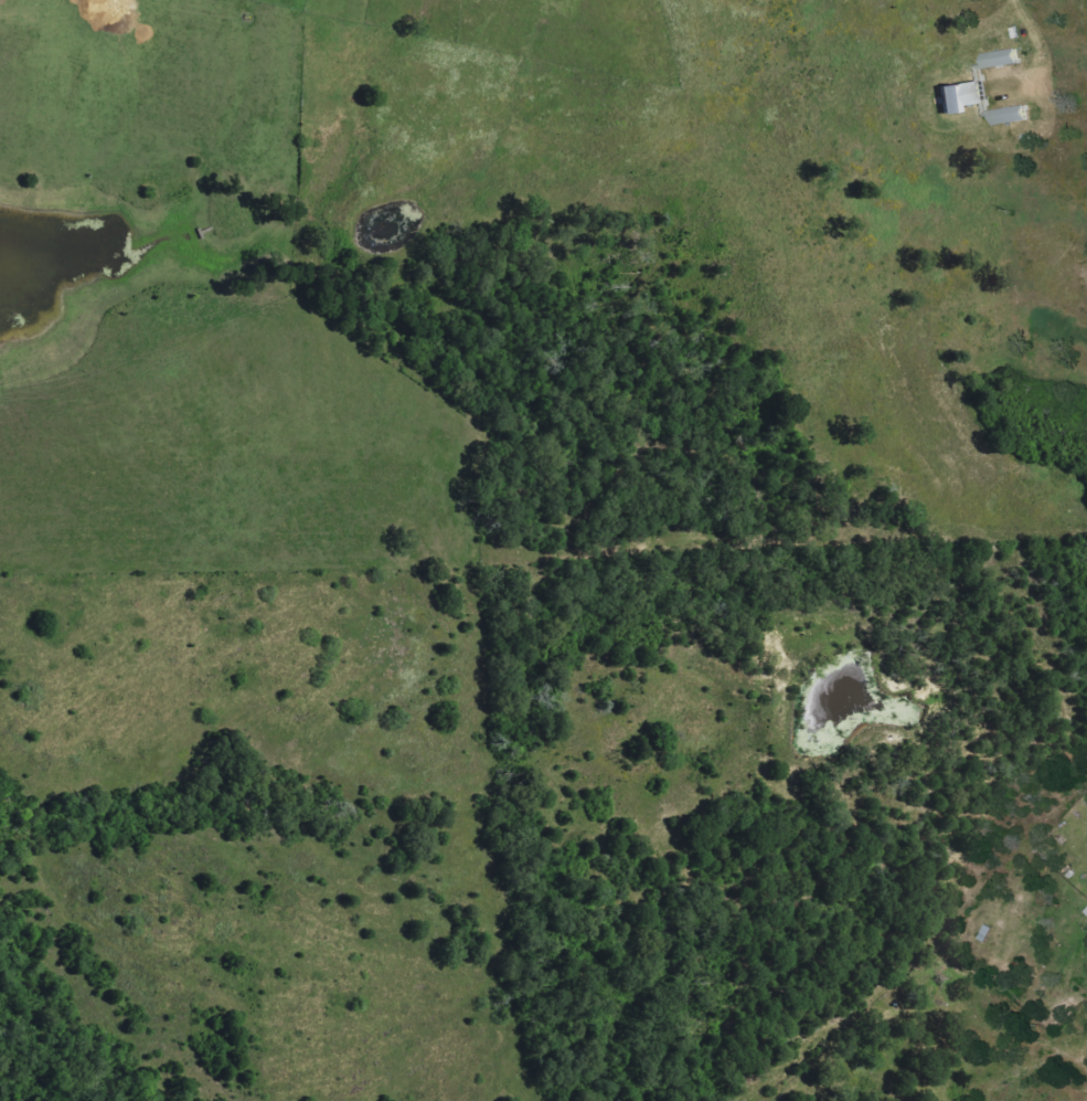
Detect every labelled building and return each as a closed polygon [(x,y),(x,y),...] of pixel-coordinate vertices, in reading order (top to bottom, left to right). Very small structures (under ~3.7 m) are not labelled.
[(988,71),(1026,66),(1024,51),(988,56),(990,66),(980,67),(982,83),(944,88),(948,116),(965,114),(965,108),(987,105),(989,120),(998,118),(1000,127),(1035,123),(1033,107),(993,112),(988,71)] [(990,945),(997,929),(989,926),(983,941),(990,945)]
